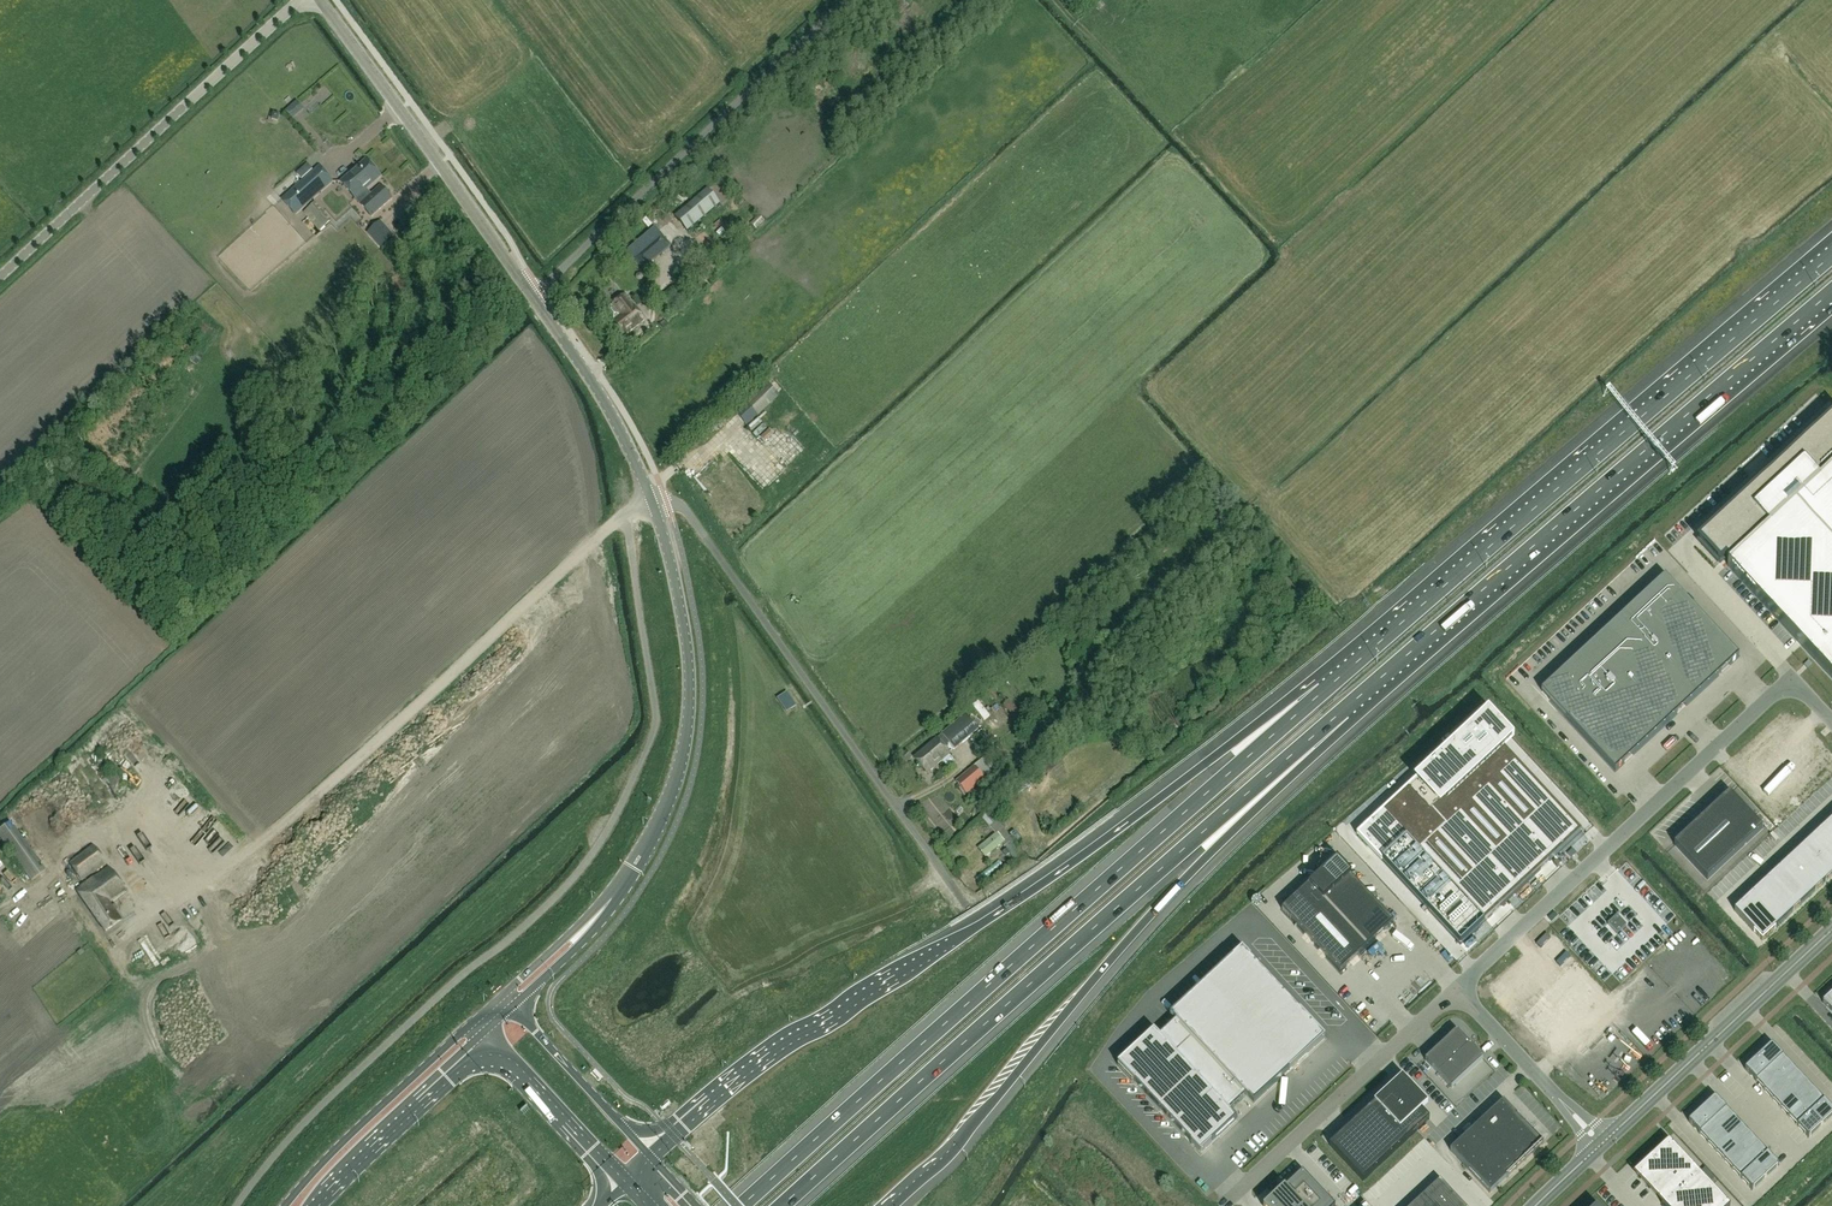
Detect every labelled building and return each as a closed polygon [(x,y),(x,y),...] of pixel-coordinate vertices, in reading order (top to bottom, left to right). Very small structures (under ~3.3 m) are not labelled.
[(911,13),(924,0),(916,0),(907,9),(911,13)] [(366,161),(341,183),(371,217),(391,199),(380,186),(370,195),(365,190),(380,177),(366,161)] [(319,167),(282,200),(296,215),(333,183),(319,167)] [(707,189),(675,217),(688,232),(721,204),(707,189)] [(332,221),(316,203),(304,213),(321,231),(332,221)] [(759,216),(750,224),(755,230),(764,221),(759,216)] [(381,220),(367,233),(380,248),(394,236),(381,220)] [(661,234),(644,248),(655,260),(671,246),(661,234)] [(607,264),(611,266),(616,264),(616,258),(611,256),(607,258),(607,264)] [(612,305),(606,310),(614,320),(609,325),(621,340),(645,320),(633,306),(634,305),(626,294),(612,305)] [(770,386),(739,414),(748,423),(778,394),(770,386)] [(1715,547),(1730,563),(1727,566),(1807,652),(1831,679),(1831,438),(1813,456),(1785,482),(1779,475),(1764,489),(1770,495),(1742,521),(1715,547)] [(1739,656),(1665,576),(1621,617),(1658,657),(1695,697),(1739,656)] [(729,586),(720,592),(728,605),(737,600),(729,586)] [(1658,657),(1621,617),(1541,691),(1615,771),(1677,714),(1695,697),(1658,657)] [(1020,711),(1009,700),(1003,706),(1014,717),(1020,711)] [(972,706),(984,721),(990,716),(978,701),(972,706)] [(943,735),(937,740),(936,738),(914,758),(927,774),(950,755),(946,749),(951,745),(955,749),(978,730),(965,715),(942,734),(943,735)] [(1480,721),(1358,835),(1460,945),(1582,832),(1505,749),(1480,721)] [(907,750),(899,757),(905,764),(913,757),(907,750)] [(974,766),(956,782),(967,795),(985,780),(974,766)] [(1729,793),(1674,845),(1707,880),(1763,829),(1729,793)] [(987,811),(980,816),(996,833),(978,848),(986,857),(1003,844),(1017,860),(1025,853),(987,811)] [(0,830),(0,838),(32,881),(46,871),(10,822),(0,830)] [(1831,876),(1831,831),(1827,825),(1796,854),(1824,884),(1831,876)] [(68,863),(81,882),(106,863),(93,846),(68,863)] [(1765,882),(1793,912),(1824,884),(1796,854),(1765,882)] [(1341,971),(1394,922),(1351,876),(1352,875),(1337,859),(1317,878),(1316,877),(1282,908),(1341,971)] [(74,890),(103,932),(119,921),(107,904),(125,892),(107,867),(74,890)] [(1765,882),(1734,911),(1762,941),(1793,912),(1765,882)] [(163,903),(154,910),(158,916),(168,909),(163,903)] [(1618,917),(1609,926),(1618,936),(1627,927),(1618,917)] [(1138,1049),(1120,1066),(1160,1110),(1200,1154),(1219,1138),(1237,1121),(1233,1116),(1229,1112),(1237,1104),(1245,1097),(1249,1101),(1254,1106),(1289,1072),(1325,1039),(1306,1018),(1274,985),(1242,951),(1207,985),(1171,1018),(1173,1021),(1176,1023),(1168,1030),(1161,1037),(1159,1034),(1157,1032),(1138,1049)] [(1822,1003),(1831,1013),(1831,994),(1822,1003)] [(1441,1046),(1425,1060),(1432,1067),(1438,1075),(1455,1059),(1470,1045),(1463,1038),(1456,1031),(1441,1046)] [(1455,1059),(1438,1075),(1445,1082),(1451,1089),(1467,1074),(1483,1059),(1476,1052),(1470,1045),(1455,1059)] [(1745,1070),(1773,1099),(1789,1117),(1809,1138),(1822,1126),(1831,1116),(1831,1110),(1816,1093),(1791,1066),(1772,1045),(1758,1057),(1745,1070)] [(1380,1099),(1330,1146),(1363,1181),(1429,1119),(1422,1111),(1396,1084),(1380,1099)] [(1702,1110),(1689,1122),(1708,1143),(1725,1161),(1752,1190),(1766,1178),(1779,1166),(1760,1145),(1735,1118),(1716,1097),(1702,1110)] [(1450,1150),(1490,1193),(1543,1144),(1503,1101),(1450,1150)] [(1637,1174),(1655,1194),(1657,1192),(1665,1201),(1661,1204),(1663,1205),(1729,1205),(1697,1171),(1695,1173),(1669,1145),(1637,1174)] [(1266,1205),(1332,1205),(1301,1173),(1266,1205)] [(1427,1202),(1424,1205),(1425,1205),(1463,1205),(1440,1181),(1423,1197),(1427,1202)]
